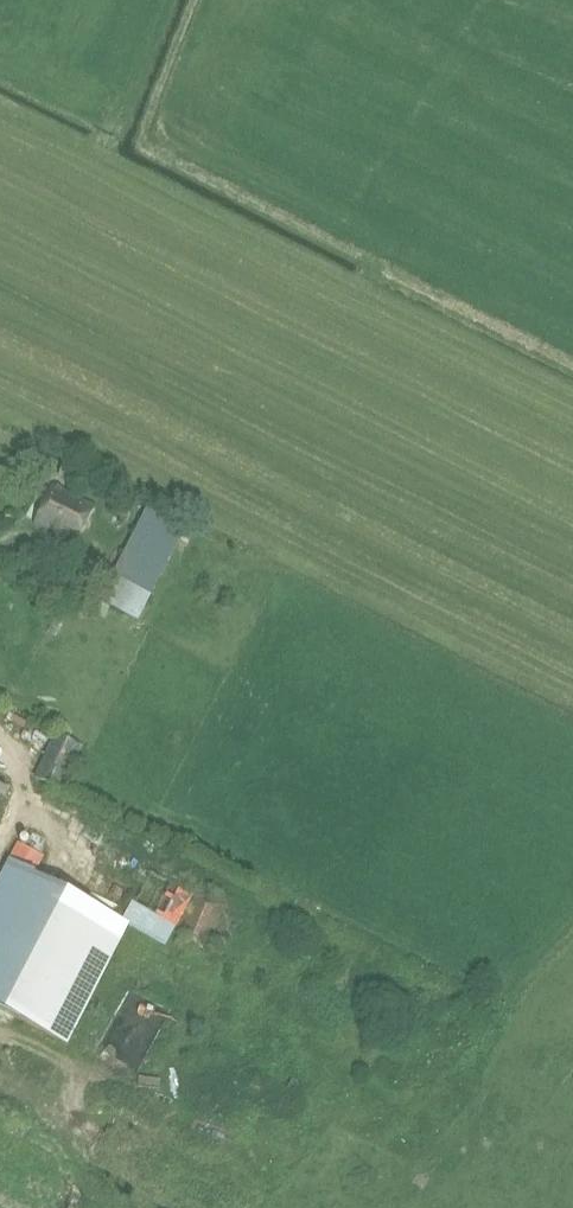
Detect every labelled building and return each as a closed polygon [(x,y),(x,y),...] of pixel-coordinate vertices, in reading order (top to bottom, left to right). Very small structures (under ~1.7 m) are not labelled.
[(58,477),(77,486),(83,474),(64,464),(58,477)] [(57,490),(38,527),(76,545),(94,509),(57,490)] [(138,622),(184,529),(145,509),(99,602),(138,622)] [(6,723),(1,734),(22,743),(26,732),(6,723)] [(66,784),(82,747),(53,734),(33,780),(68,794),(71,786),(66,784)] [(128,926),(32,876),(42,857),(18,844),(0,879),(0,1010),(66,1045),(128,926)] [(171,923),(187,893),(149,873),(133,903),(171,923)] [(205,955),(225,907),(195,894),(174,942),(205,955)] [(149,1000),(136,1013),(147,1025),(160,1012),(149,1000)]
